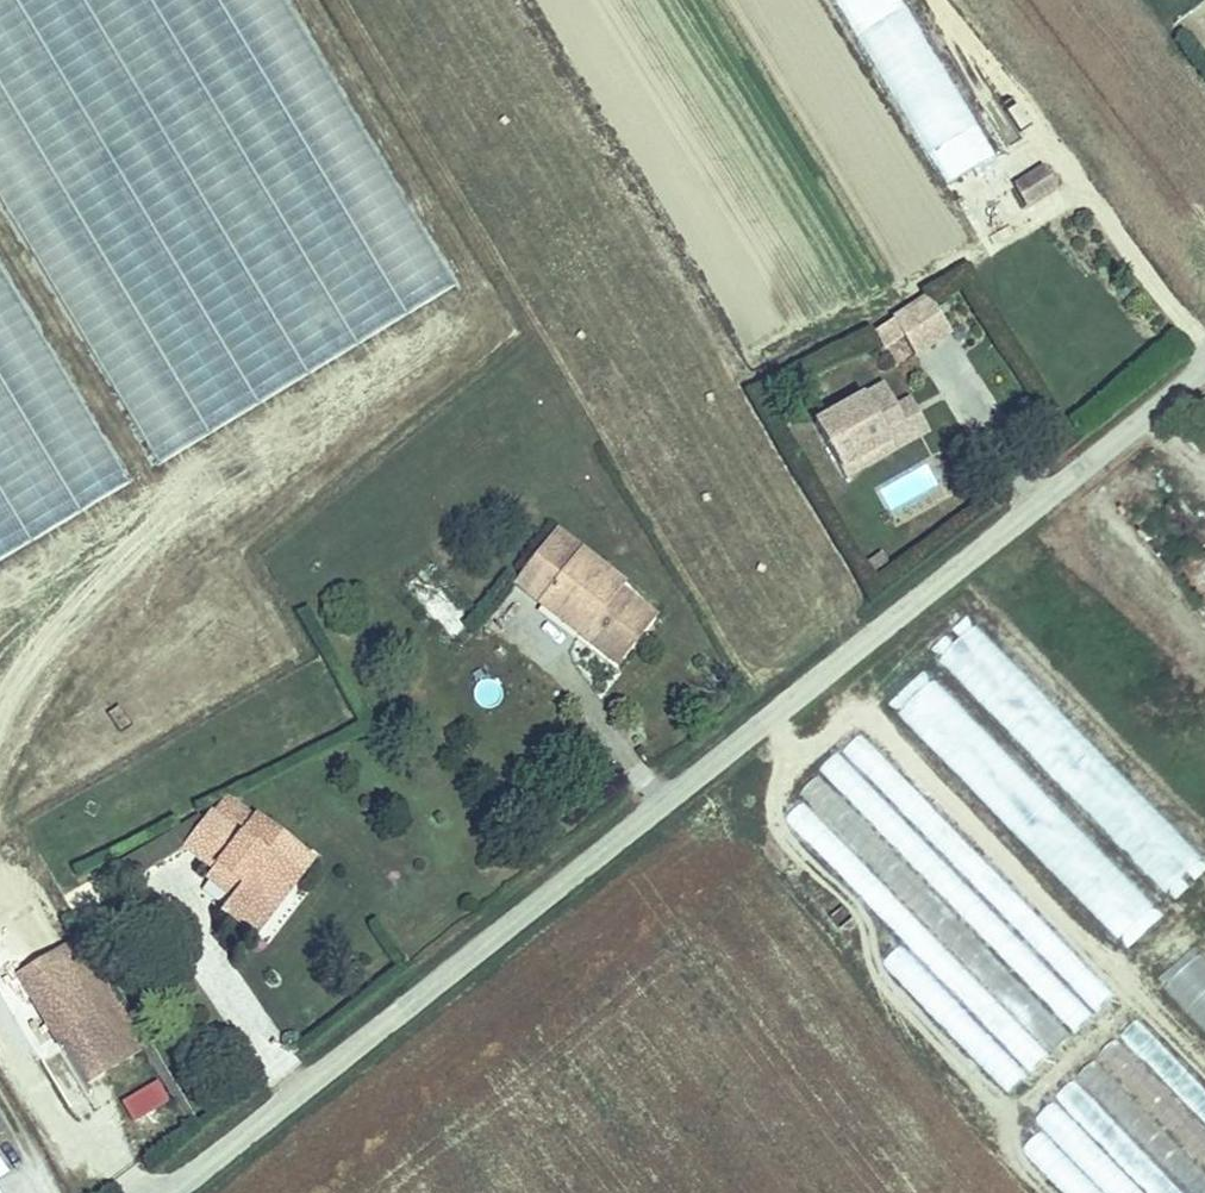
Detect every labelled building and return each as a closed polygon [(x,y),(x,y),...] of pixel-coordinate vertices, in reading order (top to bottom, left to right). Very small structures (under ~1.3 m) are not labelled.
[(135,464),(446,300),(287,0),(0,0),(0,209),(135,464)] [(990,159),(908,0),(841,0),(938,186),(990,159)] [(1039,159),(1009,177),(1025,202),(1054,184),(1039,159)] [(1046,401),(970,258),(921,284),(932,304),(962,287),(1029,410),(1046,401)] [(125,488),(0,268),(0,559),(125,488)] [(923,292),(868,327),(878,342),(897,330),(910,350),(946,328),(923,292)] [(880,380),(812,419),(838,463),(905,425),(892,402),(880,380)] [(906,394),(892,402),(905,425),(838,463),(843,472),(924,425),(906,394)] [(1191,406),(1197,413),(1202,408),(1204,411),(1204,395),(1191,406)] [(506,593),(526,608),(537,594),(577,624),(566,639),(605,668),(645,615),(608,588),(613,582),(549,534),(506,593)] [(423,567),(403,585),(451,639),(471,620),(423,567)] [(526,608),(566,639),(577,624),(537,594),(526,608)] [(931,656),(1168,892),(1204,856),(967,620),(931,656)] [(1166,913),(924,673),(887,710),(1130,950),(1166,913)] [(490,676),(469,691),(484,712),(505,696),(490,676)] [(1072,1034),(1114,993),(859,734),(776,815),(1030,1073),(1072,1033),(1072,1034)] [(255,821),(226,799),(210,816),(212,817),(185,848),(215,871),(207,882),(231,900),(222,911),(245,929),(287,875),(294,881),(310,860),(256,819),(255,821)] [(287,875),(245,929),(253,935),(294,881),(287,875)] [(62,947),(43,958),(109,1065),(128,1054),(62,947)] [(1195,947),(1155,986),(1204,1036),(1204,957),(1195,947)] [(109,1065),(43,958),(21,972),(64,1043),(45,1056),(74,1102),(95,1089),(88,1078),(109,1065)] [(1136,1018),(1116,1038),(1095,1058),(1096,1059),(1033,1119),(1042,1129),(1021,1149),(1063,1192),(1204,1192),(1204,1089),(1136,1018)] [(119,1101),(134,1123),(165,1102),(149,1080),(119,1101)]
